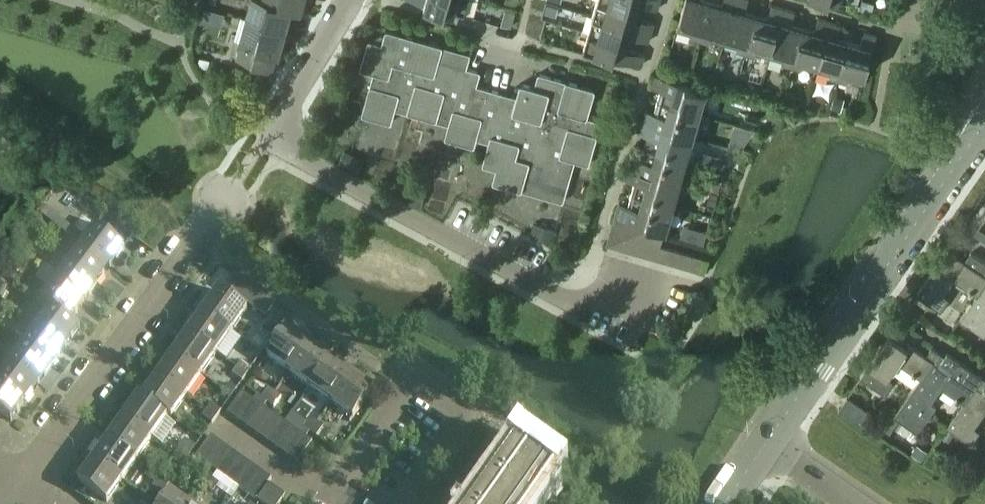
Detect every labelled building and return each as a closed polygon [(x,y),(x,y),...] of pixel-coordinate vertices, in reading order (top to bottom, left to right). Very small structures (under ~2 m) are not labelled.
[(245,17),(285,28),(291,6),(292,5),(273,0),(249,0),(245,17)] [(292,5),(291,6),(301,9),(303,0),(273,0),(292,5)] [(464,14),(468,0),(413,0),(464,14)] [(600,0),(597,0),(592,16),(650,32),(653,22),(635,17),(637,10),(600,0)] [(637,10),(638,4),(657,9),(660,0),(600,0),(637,10)] [(676,30),(689,34),(688,38),(699,41),(710,2),(702,0),(684,0),(676,30)] [(721,5),(710,2),(699,41),(708,43),(709,40),(723,44),(736,0),(722,0),(721,5)] [(756,16),(744,12),(748,0),(736,0),(723,44),(736,47),(735,51),(745,54),(756,16)] [(548,13),(555,16),(557,7),(550,5),(547,4),(544,12),(548,13)] [(756,16),(745,54),(754,57),(756,53),(769,57),(784,8),(771,4),(767,19),(756,16)] [(791,68),(802,29),(791,26),(795,11),(784,8),(769,57),(782,61),(781,65),(791,68)] [(504,9),(499,25),(510,28),(515,12),(504,9)] [(650,32),(592,16),(588,31),(628,43),(629,36),(648,41),(650,32)] [(240,42),(236,58),(235,58),(271,68),(276,52),(278,52),(285,28),(245,17),(238,41),(240,42)] [(802,29),(791,68),(801,70),(802,66),(816,70),(830,22),(817,18),(813,32),(802,29)] [(838,81),(849,42),(837,39),(841,25),(830,22),(816,70),(828,74),(827,78),(838,81)] [(563,202),(574,160),(588,164),(600,123),(586,119),(595,89),(537,73),(537,74),(536,74),(533,87),(520,83),(516,96),(476,85),(480,71),(467,68),(471,54),(470,54),(470,53),(385,29),(381,43),(368,39),(359,69),(373,73),(361,114),(391,123),(394,109),(448,124),(444,138),(474,147),(476,139),(488,142),(482,164),(495,167),(491,182),(563,202)] [(583,48),(585,49),(641,65),(644,54),(626,49),(628,43),(588,31),(583,48)] [(848,80),(862,84),(876,35),(863,32),(859,45),(849,42),(838,81),(847,84),(848,80)] [(197,64),(197,65),(198,66),(207,68),(209,60),(199,57),(197,64)] [(706,89),(662,76),(655,74),(654,75),(651,87),(660,89),(656,101),(699,114),(706,89)] [(785,91),(782,99),(791,102),(794,94),(785,91)] [(834,96),(831,108),(840,111),(843,99),(834,96)] [(643,113),(641,121),(693,136),(699,114),(656,101),(653,112),(645,109),(643,113)] [(686,160),(693,136),(641,121),(638,133),(647,135),(643,147),(686,160)] [(740,149),(745,142),(729,138),(729,139),(727,146),(740,149)] [(629,163),(628,168),(679,183),(686,160),(643,147),(640,158),(631,156),(629,163)] [(630,194),(673,206),(679,183),(628,168),(625,177),(625,179),(634,181),(630,194)] [(717,192),(721,180),(720,180),(708,177),(705,188),(717,192)] [(710,192),(707,204),(713,206),(717,194),(716,194),(710,192)] [(666,229),(673,206),(630,194),(627,204),(618,202),(617,208),(615,214),(628,218),(640,222),(653,225),(664,228),(665,229),(666,229)] [(43,205),(38,213),(45,218),(50,212),(50,211),(43,205)] [(45,218),(44,219),(67,236),(73,229),(50,212),(45,218)] [(628,218),(615,214),(612,224),(607,242),(606,244),(620,248),(628,218)] [(632,251),(640,222),(628,218),(620,248),(632,251)] [(872,230),(876,233),(885,221),(881,218),(872,230)] [(644,255),(653,225),(640,222),(632,251),(644,255)] [(533,223),(530,236),(550,242),(554,229),(533,223)] [(663,233),(665,229),(653,225),(644,255),(656,258),(663,233)] [(67,236),(110,267),(124,249),(95,227),(86,239),(73,229),(67,236)] [(663,233),(656,258),(668,262),(676,236),(665,233),(663,233)] [(110,267),(67,236),(63,242),(76,252),(67,264),(96,286),(110,267)] [(680,265),(688,239),(676,236),(668,262),(680,265)] [(692,268),(700,243),(688,239),(680,265),(692,268)] [(711,246),(704,244),(700,243),(692,268),(704,272),(711,246)] [(970,252),(968,255),(964,261),(955,254),(959,248),(950,243),(950,244),(916,294),(940,310),(948,298),(943,294),(953,279),(976,295),(984,282),(984,262),(970,252)] [(96,286),(67,264),(58,275),(45,266),(40,273),(83,305),(96,286)] [(83,305),(40,273),(36,279),(48,289),(39,301),(49,308),(50,309),(70,324),(71,322),(70,322),(83,305)] [(234,276),(224,289),(265,318),(275,305),(234,276)] [(976,295),(959,319),(984,335),(984,333),(984,282),(976,295)] [(203,313),(232,333),(248,311),(218,291),(203,313)] [(50,309),(49,308),(41,319),(28,310),(23,317),(66,348),(80,329),(71,322),(70,324),(50,309)] [(188,334),(217,354),(232,333),(203,313),(188,334)] [(66,348),(23,317),(18,323),(31,332),(22,344),(52,367),(66,348)] [(267,324),(262,331),(272,338),(277,332),(267,324)] [(860,376),(884,393),(892,380),(887,377),(897,362),(920,377),(932,360),(938,351),(931,346),(925,355),(898,336),(902,331),(894,326),(860,376)] [(288,373),(297,360),(308,345),(287,329),(266,358),(288,373)] [(173,355),(180,360),(202,376),(217,354),(188,334),(173,355)] [(22,344),(14,356),(1,346),(0,347),(0,356),(38,385),(52,367),(22,344)] [(308,345),(297,360),(288,373),(309,388),(329,360),(330,360),(308,345)] [(938,351),(932,360),(920,377),(893,416),(917,432),(936,405),(931,402),(941,387),(963,402),(975,385),(981,376),(946,352),(944,355),(938,351)] [(202,376),(180,360),(173,355),(158,377),(187,397),(202,376)] [(0,356),(0,366),(4,369),(0,374),(0,385),(25,403),(38,385),(0,356)] [(330,360),(329,360),(309,388),(330,403),(351,375),(330,360)] [(251,369),(241,361),(236,368),(247,375),(251,369)] [(247,375),(236,368),(232,374),(242,382),(247,375)] [(351,375),(330,403),(352,419),(373,390),(351,375)] [(187,397),(158,377),(142,398),(172,419),(187,397)] [(232,396),(240,385),(232,380),(224,391),(232,396)] [(0,385),(0,414),(11,422),(25,403),(0,385)] [(963,402),(947,426),(949,428),(955,432),(971,443),(979,430),(974,427),(984,412),(984,386),(982,389),(975,385),(963,402)] [(268,388),(261,398),(267,403),(275,393),(268,388)] [(237,421),(252,400),(242,392),(227,414),(237,421)] [(275,393),(267,403),(274,408),(281,397),(275,393)] [(124,418),(152,439),(168,417),(171,420),(172,419),(142,398),(139,396),(124,418)] [(846,396),(838,409),(861,425),(870,412),(846,396)] [(247,428),(262,407),(252,400),(237,421),(247,428)] [(206,411),(217,418),(221,411),(211,404),(206,411)] [(257,435),(272,414),(262,407),(247,428),(257,435)] [(202,417),(212,424),(217,418),(206,411),(202,417)] [(267,442),(282,421),(272,414),(257,435),(267,442)] [(109,439),(138,460),(152,439),(124,418),(109,439)] [(309,433),(317,423),(310,418),(303,428),(309,433)] [(877,419),(870,429),(870,430),(879,436),(886,425),(877,419)] [(282,421),(267,442),(276,449),(292,428),(282,421)] [(317,423),(309,433),(316,438),(323,427),(317,423)] [(286,456),(301,435),(292,428),(276,449),(286,456)] [(949,428),(942,438),(948,442),(955,432),(949,428)] [(297,463),(312,442),(301,435),(286,456),(297,463)] [(206,465),(221,444),(211,436),(195,458),(206,465)] [(138,460),(109,439),(94,460),(123,481),(138,460)] [(216,472),(231,451),(221,444),(206,465),(216,472)] [(916,444),(910,453),(922,461),(928,452),(916,444)] [(504,453),(493,445),(486,455),(497,463),(504,453)] [(190,455),(180,448),(175,455),(185,463),(190,455)] [(226,479),(241,458),(231,451),(216,472),(226,479)] [(554,479),(555,479),(556,478),(518,451),(517,452),(518,453),(482,503),(536,503),(554,479)] [(185,463),(175,455),(170,462),(180,470),(185,463)] [(490,473),(497,463),(486,455),(479,465),(490,473)] [(236,486),(251,465),(241,458),(226,479),(236,486)] [(123,481),(94,460),(78,482),(107,503),(123,481)] [(246,493),(261,472),(251,465),(236,486),(246,493)] [(256,501),(268,484),(271,479),(261,472),(246,493),(256,501)] [(207,473),(200,484),(207,488),(214,478),(207,473)] [(160,498),(169,485),(159,477),(149,491),(145,497),(155,503),(160,498)] [(214,478),(207,488),(213,493),(220,483),(214,478)] [(470,478),(463,488),(474,496),(481,486),(470,478)] [(258,502),(261,503),(280,503),(285,497),(269,485),(258,502)] [(474,496),(463,488),(456,498),(464,503),(469,503),(474,496)] [(163,503),(187,503),(171,493),(163,503)]
